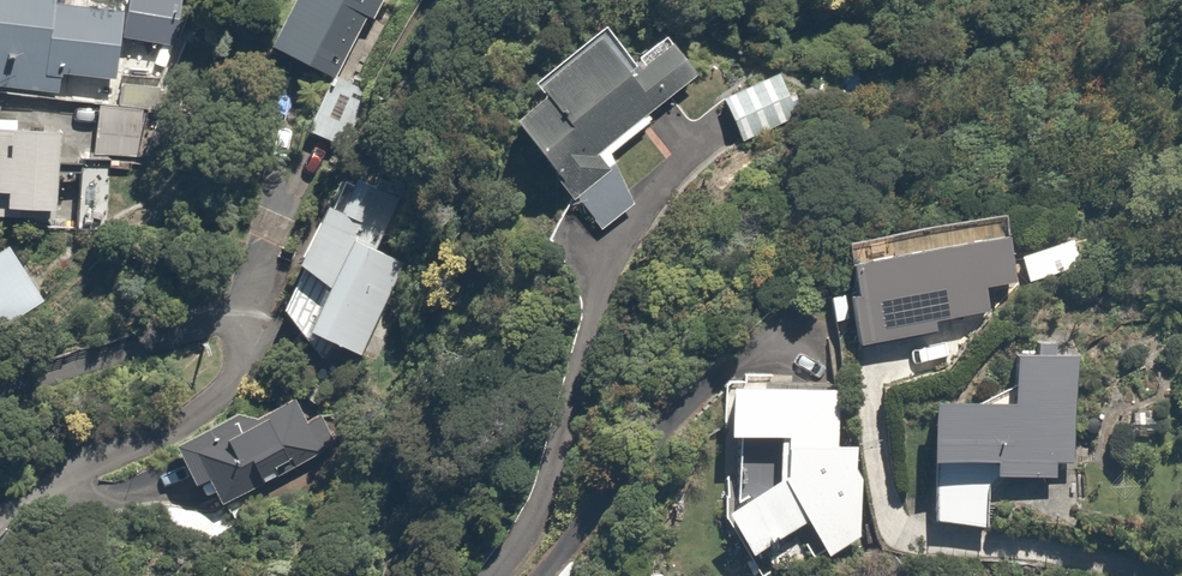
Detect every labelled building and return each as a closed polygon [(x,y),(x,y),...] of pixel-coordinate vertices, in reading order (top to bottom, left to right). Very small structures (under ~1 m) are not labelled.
[(58,89),(59,73),(121,78),(127,0),(0,0),(0,85),(58,89)] [(258,49),(320,83),(298,122),(333,141),(361,91),(345,82),(389,0),(285,0),(258,49)] [(633,69),(594,25),(525,85),(535,96),(504,124),(597,229),(632,198),(594,155),(691,69),(665,40),(633,69)] [(783,68),(720,97),(740,140),(802,112),(783,68)] [(0,116),(0,215),(48,219),(56,132),(16,129),(17,118),(0,116)] [(362,225),(320,203),(286,266),(299,273),(277,315),(327,342),(376,251),(355,239),(362,225)] [(1004,213),(841,240),(857,344),(923,333),(921,316),(980,307),(976,281),(1013,276),(1004,213)] [(47,300),(10,242),(0,248),(0,330),(47,300)] [(1006,404),(934,403),(932,522),(975,522),(975,460),(995,461),(994,476),(1070,477),(1072,341),(1037,341),(1037,358),(1007,358),(1006,404)] [(292,380),(164,449),(190,497),(243,468),(252,484),(327,444),(292,380)] [(720,380),(720,508),(754,575),(757,575),(795,557),(783,532),(806,521),(826,560),(851,548),(853,438),(833,437),(834,382),(720,380)]
